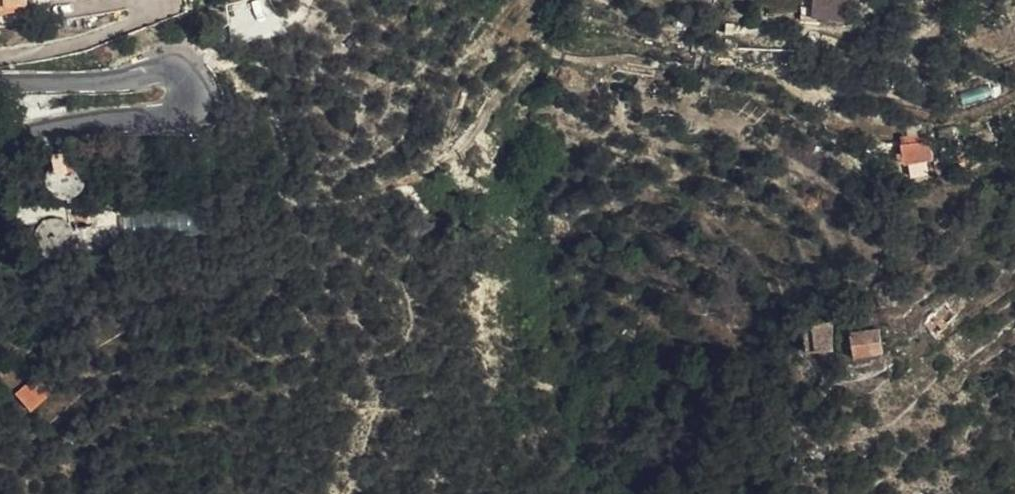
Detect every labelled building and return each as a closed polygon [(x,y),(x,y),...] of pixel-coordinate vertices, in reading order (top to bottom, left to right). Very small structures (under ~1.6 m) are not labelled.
[(813,15),(837,17),(838,0),(814,0),(813,15)] [(70,169),(75,173),(81,173),(86,173),(92,172),(96,168),(100,163),(102,158),(103,151),(102,146),(101,143),(97,138),(93,135),(87,132),(81,132),(75,133),(70,136),(66,140),(64,143),(62,148),(61,154),(63,160),(65,165),(70,169)] [(927,133),(897,137),(901,161),(908,160),(918,159),(925,157),(931,157),(927,133)] [(908,160),(911,179),(928,176),(925,157),(918,159),(908,160)] [(74,193),(68,193),(62,195),(58,198),(55,203),(53,208),(53,214),(54,220),(56,225),(61,230),(66,233),(72,234),(77,234),(83,231),(88,228),(91,223),(93,215),(93,209),(91,203),(90,201),(85,197),(80,194),(74,193)] [(118,196),(113,198),(109,201),(108,204),(107,208),(108,213),(110,217),(114,220),(115,220),(120,222),(125,220),(128,218),(131,214),(132,210),(132,205),(130,201),(126,198),(122,196),(118,196)] [(107,208),(108,204),(109,201),(91,203),(93,209),(93,215),(91,223),(114,220),(110,217),(108,213),(107,208)] [(807,324),(809,354),(837,352),(835,322),(807,324)] [(884,353),(880,327),(851,331),(855,357),(884,353)]
